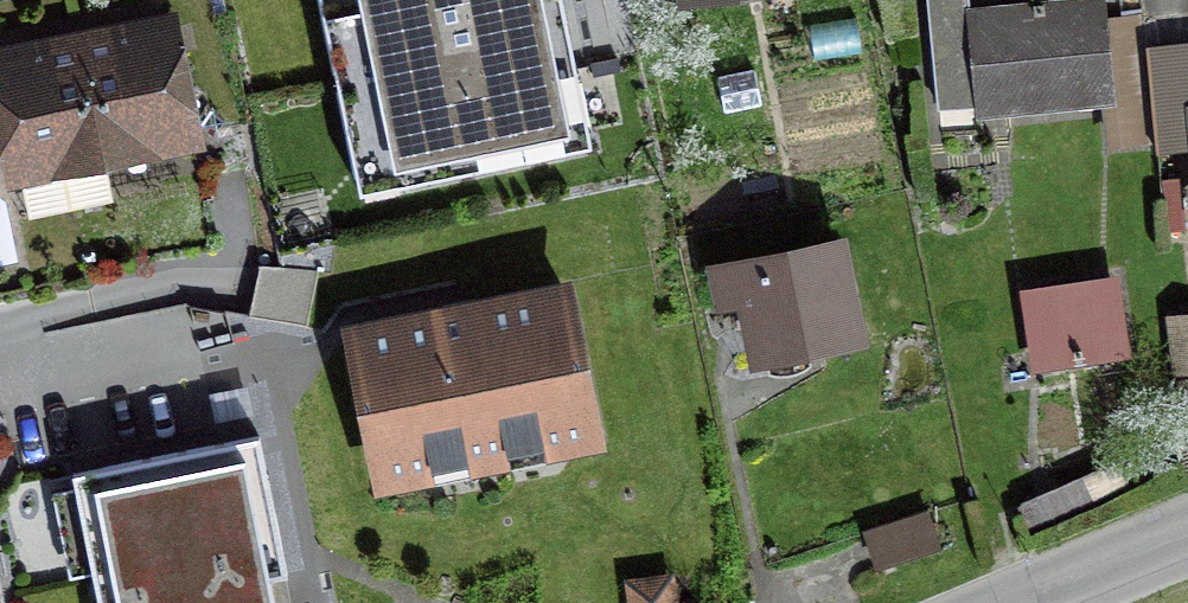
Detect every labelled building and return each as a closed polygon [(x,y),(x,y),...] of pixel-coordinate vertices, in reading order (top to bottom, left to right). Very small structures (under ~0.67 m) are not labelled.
[(591,146),(561,0),(360,0),(398,186),(591,146)] [(1154,139),(1143,16),(1120,19),(1120,28),(1106,29),(1103,0),(1070,0),(967,10),(966,0),(926,0),(940,136),(979,132),(977,114),(1107,101),(1111,144),(1154,139)] [(1143,16),(1154,139),(1187,135),(1187,12),(1143,16)] [(167,28),(82,45),(104,154),(189,137),(167,28)] [(104,154),(82,45),(0,62),(0,98),(15,172),(104,154)] [(748,299),(761,358),(856,338),(835,240),(720,265),(728,304),(748,299)] [(1110,285),(1026,296),(1036,365),(1119,353),(1110,285)] [(351,337),(379,480),(431,469),(429,456),(462,449),(464,456),(506,447),(505,440),(537,434),(540,447),(593,436),(564,293),(351,337)] [(1172,317),(1177,371),(1187,370),(1187,315),(1172,317)] [(73,474),(76,489),(92,486),(109,567),(92,571),(99,602),(275,602),(270,578),(287,575),(259,437),(73,474)] [(924,514),(867,531),(878,568),(935,550),(924,514)]
